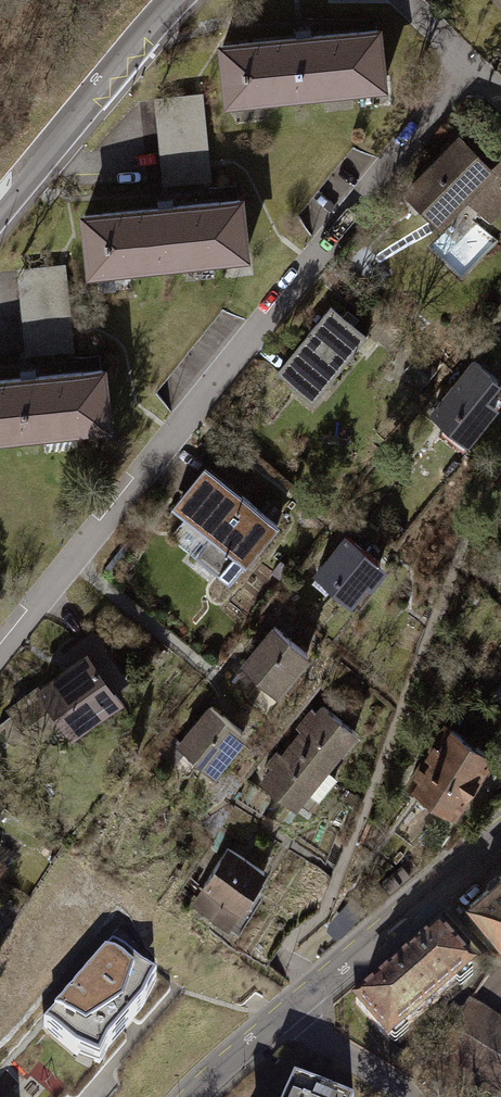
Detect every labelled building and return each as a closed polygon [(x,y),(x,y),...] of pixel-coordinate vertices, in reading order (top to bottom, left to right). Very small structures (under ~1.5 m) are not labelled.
[(388,27),(226,45),(233,107),(395,88),(388,27)] [(205,97),(156,103),(166,182),(215,176),(205,97)] [(396,183),(436,223),(463,197),(489,218),(500,206),(500,142),(497,139),(488,149),(454,119),(396,183)] [(254,196),(91,215),(98,276),(261,257),(254,196)] [(65,266),(17,272),(26,350),(75,344),(65,266)] [(338,307),(287,373),(325,403),(376,337),(338,307)] [(487,357),(443,411),(486,447),(500,429),(500,369),(487,357)] [(0,380),(0,442),(125,428),(118,367),(0,380)] [(294,524),(216,464),(184,505),(262,565),(294,524)] [(362,532),(330,575),(376,609),(408,566),(362,532)] [(289,622),(258,665),(304,698),(335,655),(289,622)] [(46,689),(85,741),(140,700),(131,689),(141,681),(104,632),(76,653),(82,662),(46,689)] [(326,703),(298,742),(354,782),(382,743),(326,703)] [(226,704),(194,746),(233,775),(265,734),(226,704)] [(425,795),(468,819),(500,759),(500,750),(462,729),(425,795)] [(298,743),(270,782),(326,822),(354,783),(298,743)] [(235,847),(201,905),(246,931),(279,872),(235,847)] [(500,927),(500,882),(479,900),(500,927)] [(407,963),(361,1000),(402,1048),(493,973),(453,925),(407,963)] [(140,965),(108,942),(41,1023),(74,1046),(101,1055),(111,1040),(143,1000),(155,970),(140,965)] [(473,996),(434,1052),(499,1096),(500,1096),(500,1015),(473,996)]
